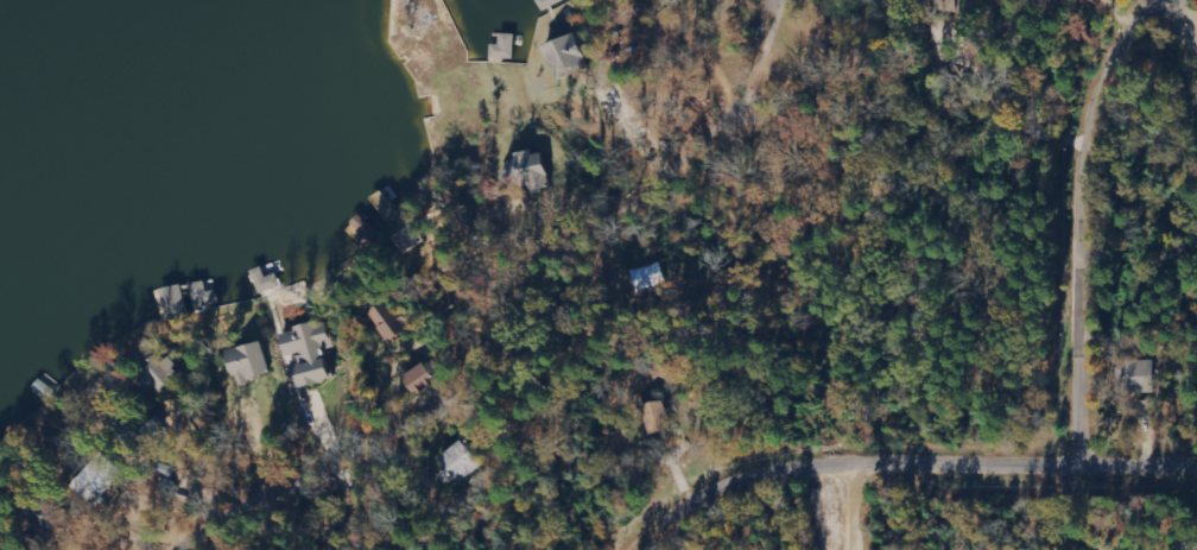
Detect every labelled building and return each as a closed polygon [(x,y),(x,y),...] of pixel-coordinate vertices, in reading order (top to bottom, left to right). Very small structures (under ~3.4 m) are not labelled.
[(592,66),(576,32),(545,47),(561,81),(592,66)] [(516,59),(517,35),(502,34),(502,45),(494,45),(493,58),(516,59)] [(544,150),(516,154),(517,163),(502,165),(505,190),(548,185),(544,150)] [(637,293),(665,284),(658,263),(630,273),(637,293)] [(268,278),(264,267),(253,272),(262,295),(283,286),(278,274),(268,278)] [(221,307),(218,291),(209,292),(207,281),(187,285),(166,288),(171,316),(221,307)] [(370,314),(390,342),(399,335),(379,307),(370,314)] [(333,381),(326,351),(335,349),(329,321),(281,332),(288,362),(289,361),(296,389),(333,381)] [(229,351),(238,386),(274,376),(265,341),(229,351)] [(184,372),(164,353),(139,379),(159,399),(184,372)] [(1133,362),(1133,394),(1157,394),(1156,361),(1133,362)] [(404,377),(415,398),(439,385),(428,364),(404,377)] [(675,429),(667,400),(647,406),(656,435),(675,429)] [(487,467),(467,440),(443,459),(463,485),(487,467)]
